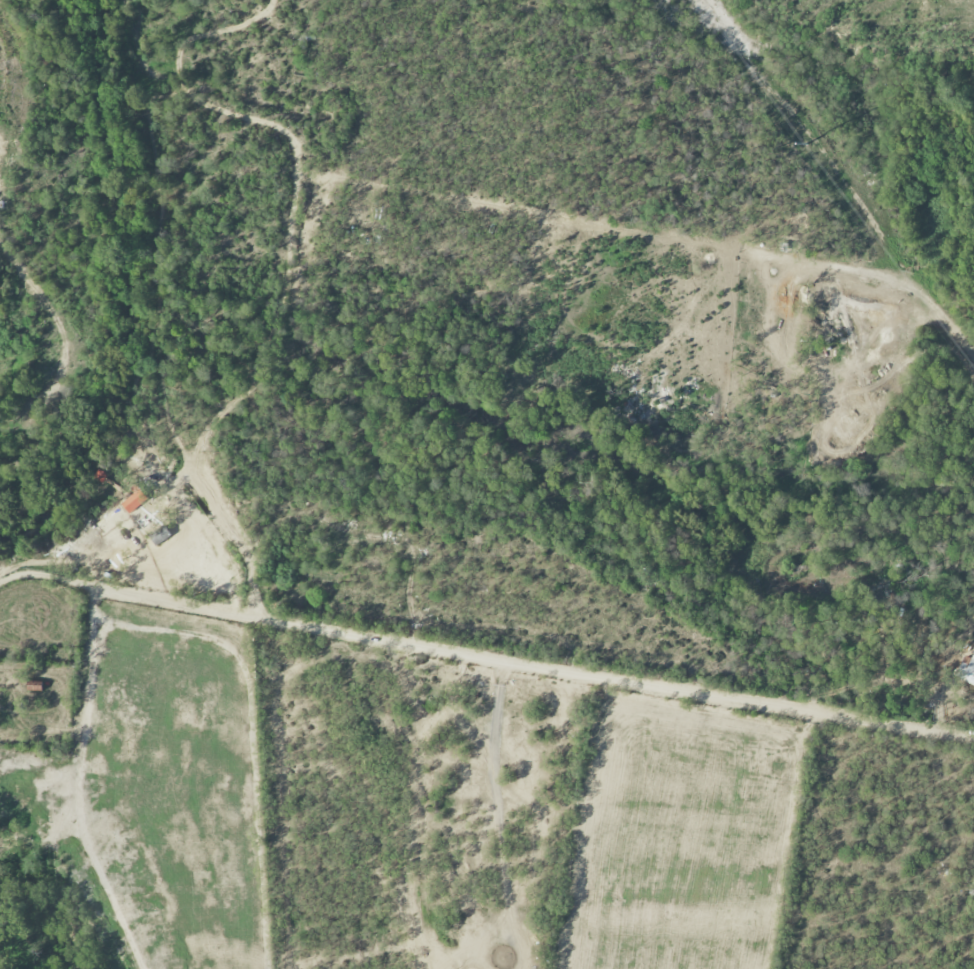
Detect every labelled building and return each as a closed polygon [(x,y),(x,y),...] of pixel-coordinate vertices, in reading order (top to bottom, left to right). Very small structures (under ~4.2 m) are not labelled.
[(156,546),(172,535),(165,524),(149,535),(156,546)] [(966,655),(956,676),(973,684),(973,658),(966,655)]
